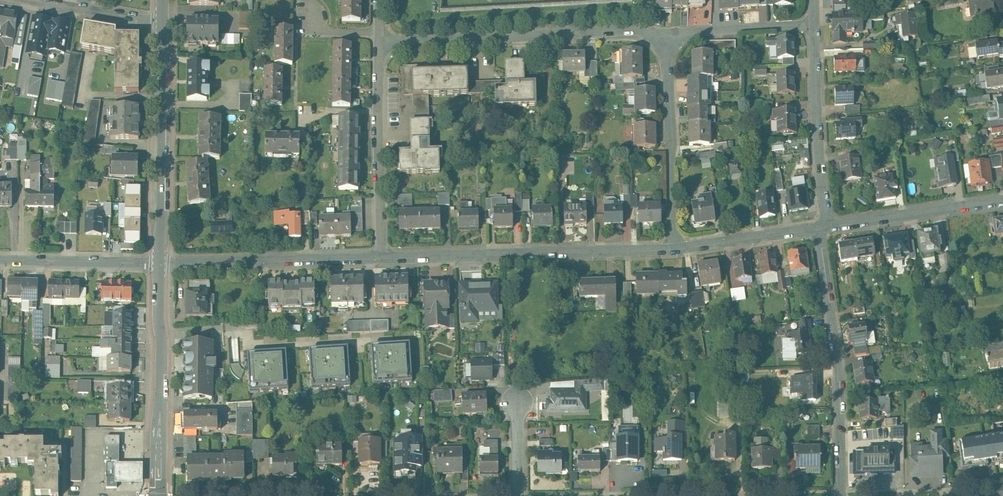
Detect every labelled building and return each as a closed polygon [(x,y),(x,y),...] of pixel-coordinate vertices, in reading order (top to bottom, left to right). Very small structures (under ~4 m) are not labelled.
[(342,21),(360,21),(361,6),(361,3),(361,0),(342,0),(342,21)] [(656,9),(672,9),(672,7),(672,0),(656,0),(656,9)] [(719,10),(739,9),(739,7),(738,0),(719,0),(719,10)] [(969,9),(975,8),(976,14),(993,11),(992,0),(968,0),(969,9)] [(883,10),(861,12),(862,30),(871,29),(871,20),(884,20),(883,10)] [(240,11),(240,29),(251,29),(251,11),(240,11)] [(3,12),(0,33),(0,37),(4,38),(4,37),(5,30),(9,30),(8,33),(12,34),(12,31),(15,31),(17,15),(3,12)] [(846,13),(833,13),(833,43),(845,42),(845,32),(852,32),(852,33),(854,33),(854,32),(862,32),(862,30),(861,12),(859,12),(846,13)] [(914,14),(896,16),(899,44),(908,43),(912,43),(911,36),(916,36),(914,14)] [(21,15),(17,36),(16,36),(14,45),(22,46),(27,16),(21,15)] [(211,18),(194,18),(194,19),(187,19),(187,44),(219,44),(219,19),(211,19),(211,18)] [(52,21),(37,19),(35,26),(31,25),(30,33),(42,35),(39,49),(47,50),(50,38),(50,37),(53,21),(52,21)] [(67,23),(52,21),(53,21),(50,37),(50,38),(58,39),(57,44),(63,46),(67,23)] [(139,35),(116,35),(116,30),(85,24),(81,48),(116,54),(116,52),(117,52),(117,79),(115,79),(115,91),(139,91),(139,78),(139,68),(142,68),(142,62),(139,62),(139,49),(139,35)] [(293,29),(275,29),(275,65),(292,65),(293,29)] [(240,44),(240,34),(220,34),(219,44),(240,44)] [(793,37),(776,38),(766,39),(766,46),(776,46),(777,45),(778,58),(782,58),(793,58),(794,58),(793,37)] [(735,40),(703,41),(703,52),(707,52),(713,52),(735,51),(735,40)] [(975,45),(977,58),(998,55),(998,57),(1002,57),(1002,44),(997,45),(997,41),(988,43),(976,44),(975,45)] [(22,46),(14,45),(11,63),(19,65),(20,56),(22,46)] [(333,75),(351,75),(351,45),(333,45),(333,75)] [(39,49),(27,47),(26,57),(45,60),(47,50),(39,49)] [(642,50),(622,50),(622,63),(642,63),(642,50)] [(71,52),(61,106),(73,108),(83,54),(71,52)] [(703,52),(692,52),(692,78),(713,77),(713,78),(713,52),(707,52),(703,52)] [(585,53),(563,54),(563,62),(563,71),(564,71),(564,70),(585,70),(585,53)] [(26,57),(20,56),(19,65),(18,70),(26,72),(27,64),(44,66),(45,60),(26,57)] [(855,57),(834,57),(834,72),(856,71),(855,57)] [(527,62),(505,62),(506,81),(495,81),(495,93),(495,107),(536,106),(536,83),(525,83),(524,63),(527,63),(527,62)] [(642,63),(622,63),(622,78),(623,78),(634,78),(642,77),(642,63)] [(207,64),(188,64),(187,100),(207,100),(207,64)] [(432,95),(431,71),(431,65),(403,66),(404,96),(409,96),(413,96),(428,95),(432,95)] [(998,66),(984,68),(985,73),(984,74),(987,74),(987,73),(999,71),(998,66)] [(766,67),(755,67),(755,75),(766,74),(766,67)] [(282,70),(264,70),(264,105),(282,106),(282,70)] [(431,71),(432,95),(468,94),(468,82),(468,70),(431,71)] [(987,73),(987,74),(988,82),(990,82),(991,89),(1002,87),(1002,71),(999,71),(987,73)] [(794,73),(777,73),(777,93),(795,93),(794,73)] [(351,75),(333,75),(332,106),(350,106),(351,75)] [(29,77),(28,95),(40,96),(41,78),(29,77)] [(692,78),(689,78),(689,91),(709,91),(709,90),(706,90),(706,78),(713,78),(713,77),(692,78)] [(495,81),(468,82),(468,94),(495,93),(495,81)] [(853,88),(835,88),(835,104),(854,104),(853,88)] [(654,89),(636,90),(637,106),(625,106),(625,113),(654,113),(654,89)] [(709,91),(689,91),(689,107),(706,107),(709,107),(709,91)] [(252,95),(240,95),(239,112),(251,112),(252,95)] [(428,95),(413,96),(414,121),(410,121),(411,152),(430,151),(429,141),(430,141),(429,122),(432,121),(429,121),(428,95)] [(989,95),(967,98),(969,105),(990,102),(989,95)] [(90,100),(83,142),(95,144),(101,100),(90,100)] [(139,106),(111,106),(110,139),(139,139),(139,106)] [(860,106),(845,106),(845,115),(860,113),(860,106)] [(706,107),(689,107),(689,123),(709,123),(715,123),(715,115),(706,115),(706,107)] [(795,109),(773,109),(773,119),(777,119),(777,133),(796,133),(795,109)] [(339,153),(359,153),(359,116),(340,116),(339,153)] [(220,117),(200,117),(200,158),(206,158),(207,158),(220,158),(220,142),(220,133),(220,117)] [(854,120),(843,121),(844,123),(836,124),(837,139),(855,138),(855,127),(862,127),(861,120),(854,120)] [(709,123),(689,123),(689,145),(710,145),(709,123)] [(644,125),(635,126),(635,147),(655,147),(655,125),(644,125)] [(991,127),(992,134),(1002,132),(1002,125),(991,127)] [(300,136),(266,135),(265,155),(273,156),(273,157),(292,157),(292,156),(299,156),(300,136)] [(27,159),(27,137),(18,137),(18,143),(7,143),(8,160),(27,159)] [(726,142),(714,144),(715,151),(727,149),(726,142)] [(863,145),(851,147),(852,154),(864,152),(863,145)] [(957,150),(950,151),(950,156),(951,156),(952,163),(959,162),(957,150)] [(411,152),(399,152),(400,166),(401,166),(401,174),(440,173),(439,152),(442,151),(430,151),(411,152)] [(715,151),(695,154),(696,160),(716,157),(715,151)] [(359,153),(339,153),(339,189),(358,190),(359,153)] [(1001,155),(989,156),(991,168),(1002,167),(1001,155)] [(30,183),(26,183),(25,207),(40,207),(40,191),(40,182),(40,162),(40,156),(29,156),(31,164),(30,183)] [(858,156),(839,158),(842,179),(861,177),(858,156)] [(950,156),(935,159),(940,188),(956,185),(952,163),(951,156),(950,156)] [(138,158),(119,157),(119,167),(113,167),(113,176),(137,176),(138,158)] [(54,162),(40,162),(40,182),(44,182),(44,179),(54,179),(54,162)] [(206,162),(200,162),(187,163),(190,204),(210,203),(209,186),(209,178),(208,178),(207,162),(206,162)] [(740,163),(730,165),(731,175),(741,173),(740,163)] [(985,163),(964,166),(966,178),(966,179),(974,177),(975,184),(990,182),(989,174),(987,174),(986,171),(988,170),(989,169),(988,167),(987,166),(986,165),(985,163)] [(780,172),(775,173),(777,191),(783,190),(780,172)] [(891,173),(884,173),(885,177),(874,178),(877,201),(895,198),(894,189),(897,189),(896,183),(893,184),(891,173)] [(54,179),(44,179),(44,182),(40,182),(40,191),(51,191),(51,189),(54,189),(54,179)] [(12,185),(0,185),(0,207),(12,207),(12,185)] [(134,188),(125,188),(125,198),(125,204),(141,204),(141,198),(141,188),(134,188)] [(719,208),(716,188),(709,189),(710,194),(711,194),(713,209),(719,208)] [(51,191),(40,191),(40,207),(54,207),(54,189),(51,189),(51,191)] [(805,189),(787,191),(788,197),(786,197),(787,204),(789,204),(790,211),(808,208),(805,189)] [(449,193),(438,194),(438,206),(450,205),(449,193)] [(593,193),(585,193),(586,205),(585,206),(586,206),(594,206),(593,193)] [(772,193),(758,195),(759,210),(760,216),(760,217),(775,215),(772,193)] [(700,202),(691,203),(694,225),(715,222),(713,209),(711,194),(710,194),(699,196),(700,202)] [(412,195),(398,195),(399,207),(412,207),(412,195)] [(506,199),(491,199),(491,210),(494,210),(506,210),(506,199)] [(478,212),(466,213),(466,211),(467,211),(467,203),(458,203),(458,218),(457,218),(458,222),(459,230),(459,229),(478,228),(478,229),(479,229),(478,212)] [(622,207),(614,207),(613,204),(604,204),(604,208),(605,225),(622,224),(622,207)] [(660,205),(638,206),(639,222),(653,222),(653,224),(660,223),(660,205)] [(585,206),(566,207),(567,214),(564,214),(564,226),(573,226),(573,225),(587,224),(586,206),(585,206)] [(551,209),(532,209),(533,220),(534,227),(534,226),(544,225),(544,227),(552,227),(552,214),(551,214),(551,209)] [(125,210),(125,220),(125,227),(140,227),(140,221),(141,221),(141,210),(125,210)] [(419,211),(420,231),(440,230),(440,210),(419,211)] [(506,210),(494,210),(494,228),(513,228),(512,210),(506,210)] [(420,231),(419,211),(399,212),(399,231),(420,231)] [(289,212),(274,213),(274,226),(275,226),(275,225),(289,225),(289,238),(301,238),(300,214),(289,215),(289,212)] [(362,214),(350,214),(351,216),(351,232),(363,231),(362,214)] [(102,216),(87,215),(87,234),(101,234),(102,216)] [(351,216),(335,217),(335,237),(351,237),(351,232),(351,216)] [(335,217),(319,217),(320,238),(335,237),(335,217)] [(993,221),(995,236),(1002,235),(1002,219),(993,221)] [(77,222),(59,222),(59,234),(77,234),(77,222)] [(231,223),(212,224),(213,234),(232,233),(232,232),(231,223)] [(140,227),(125,227),(125,234),(125,244),(133,244),(140,244),(140,234),(140,227)] [(931,231),(917,233),(921,256),(922,256),(922,259),(933,257),(933,254),(939,253),(939,247),(941,247),(940,238),(937,239),(937,235),(937,230),(931,230),(931,231)] [(906,235),(883,238),(886,257),(891,257),(892,260),(895,262),(902,261),(904,259),(904,255),(908,254),(909,254),(907,242),(906,235)] [(871,240),(854,242),(857,260),(857,262),(866,261),(867,261),(866,258),(873,257),(874,257),(874,255),(871,240)] [(913,241),(907,242),(909,254),(908,254),(909,259),(916,259),(913,241)] [(854,242),(838,245),(841,262),(857,260),(854,242)] [(806,249),(788,252),(791,277),(798,276),(797,271),(809,269),(806,249)] [(774,254),(759,256),(762,275),(777,273),(774,254)] [(880,254),(874,255),(874,257),(873,257),(875,266),(881,265),(880,254)] [(952,255),(943,256),(946,273),(954,272),(952,255)] [(873,257),(866,258),(867,261),(866,261),(867,267),(875,266),(873,257)] [(748,258),(733,260),(735,273),(735,277),(736,277),(736,279),(751,277),(748,258)] [(718,262),(698,265),(701,286),(702,290),(702,286),(708,285),(708,282),(720,281),(718,262)] [(682,274),(667,274),(667,272),(658,272),(658,275),(659,293),(677,292),(677,297),(687,297),(686,283),(682,283),(682,274)] [(784,272),(777,273),(779,290),(786,289),(786,287),(784,277),(784,272)] [(954,272),(946,273),(947,280),(955,279),(954,272)] [(655,275),(648,275),(636,275),(636,295),(659,295),(659,293),(658,275),(655,275)] [(408,277),(375,278),(376,304),(408,303),(408,277)] [(363,278),(331,279),(331,305),(364,304),(363,278)] [(132,283),(111,282),(111,280),(103,280),(103,282),(102,282),(101,300),(131,302),(132,283)] [(615,280),(605,281),(605,297),(606,312),(616,312),(615,280)] [(23,281),(8,281),(7,297),(22,297),(23,281)] [(37,282),(23,281),(22,297),(22,301),(29,302),(29,308),(37,308),(37,282)] [(65,281),(49,281),(49,300),(65,300),(65,298),(65,281)] [(79,281),(65,281),(65,298),(79,298),(79,281)] [(605,281),(579,282),(579,298),(605,297),(605,281)] [(300,284),(283,285),(283,283),(268,283),(269,307),(282,307),(282,309),(302,308),(302,306),(315,306),(314,282),(300,282),(300,284)] [(209,283),(189,283),(189,293),(207,293),(207,294),(209,294),(209,283)] [(496,284),(475,285),(475,284),(460,285),(461,307),(459,307),(459,309),(462,309),(462,322),(477,321),(477,312),(497,311),(496,284)] [(448,285),(425,285),(425,309),(426,309),(427,327),(447,327),(448,327),(447,315),(447,309),(448,309),(448,285)] [(743,288),(737,289),(738,300),(745,299),(743,288)] [(703,291),(695,292),(698,308),(705,306),(703,291)] [(695,292),(689,293),(691,309),(698,308),(695,292)] [(189,293),(187,293),(187,317),(207,317),(207,316),(213,316),(213,305),(207,305),(207,294),(207,293),(189,293)] [(114,313),(105,313),(104,327),(111,327),(111,321),(114,321),(114,313)] [(126,313),(114,313),(114,321),(111,321),(111,327),(114,327),(131,328),(131,313),(126,313)] [(34,319),(35,343),(43,343),(43,319),(34,319)] [(347,333),(389,331),(389,319),(346,321),(347,333)] [(810,320),(798,321),(800,332),(800,335),(809,333),(812,333),(810,320)] [(865,321),(858,322),(858,324),(848,326),(850,344),(853,344),(854,348),(866,346),(865,343),(867,342),(866,333),(871,332),(870,322),(865,323),(865,321)] [(131,328),(114,327),(114,332),(111,332),(111,337),(114,337),(114,342),(114,343),(131,343),(131,328)] [(809,333),(800,335),(800,332),(788,333),(790,341),(788,342),(783,343),(784,350),(783,350),(783,360),(795,360),(795,355),(812,353),(809,333)] [(131,343),(114,343),(114,342),(101,342),(101,350),(112,350),(112,358),(131,358),(131,343)] [(212,343),(184,342),(184,350),(184,354),(186,354),(186,356),(184,358),(183,360),(183,363),(184,366),(186,368),(186,381),(186,387),(184,387),(184,398),(212,399),(212,369),(215,369),(217,369),(217,363),(215,363),(215,362),(212,362),(212,343)] [(413,382),(410,343),(371,346),(374,385),(413,382)] [(984,345),(986,358),(988,358),(987,353),(1002,351),(1002,343),(984,345)] [(64,353),(64,345),(56,345),(56,353),(64,353)] [(866,346),(854,348),(855,355),(867,353),(866,346)] [(348,347),(309,350),(312,389),(350,386),(348,347)] [(286,351),(247,354),(250,393),(289,390),(286,351)] [(987,353),(988,358),(988,362),(1002,360),(1002,351),(987,353)] [(881,352),(868,354),(870,361),(882,359),(881,352)] [(504,354),(493,354),(493,366),(505,365),(504,354)] [(45,377),(61,377),(61,356),(45,356),(45,377)] [(112,358),(108,358),(108,372),(131,372),(131,358),(112,358)] [(491,361),(472,362),(472,380),(491,379),(491,361)] [(871,363),(854,365),(857,385),(873,383),(871,363)] [(20,366),(8,366),(7,382),(20,382),(20,366)] [(226,398),(224,369),(217,369),(215,369),(212,369),(212,399),(226,399),(226,398)] [(814,378),(792,378),(793,394),(815,394),(814,378)] [(602,380),(575,382),(575,390),(584,390),(584,392),(603,390),(602,380)] [(91,381),(78,381),(78,393),(91,393),(91,381)] [(20,382),(7,382),(7,400),(20,400),(20,382)] [(130,388),(109,388),(109,404),(110,404),(130,404),(130,388)] [(452,390),(435,390),(435,402),(452,401),(452,390)] [(575,390),(551,391),(552,401),(547,401),(547,411),(585,411),(584,392),(584,390),(575,390)] [(486,395),(462,396),(463,415),(487,414),(486,395)] [(876,398),(876,401),(860,401),(860,419),(877,419),(877,411),(888,411),(888,401),(889,397),(886,397),(886,398),(876,398)] [(130,404),(110,404),(110,421),(130,422),(130,404)] [(743,405),(728,405),(729,417),(743,417),(743,405)] [(253,436),(252,410),(236,411),(237,436),(253,436)] [(217,413),(184,414),(184,431),(217,431),(217,413)] [(96,427),(96,416),(85,416),(85,427),(96,427)] [(896,419),(885,420),(885,427),(891,427),(897,426),(896,419)] [(685,422),(667,423),(668,440),(656,440),(656,452),(662,451),(662,456),(663,456),(663,460),(677,460),(677,461),(678,461),(678,448),(676,448),(676,442),(686,442),(685,422)] [(819,425),(807,426),(807,430),(806,430),(806,434),(807,434),(807,439),(820,438),(819,425)] [(897,426),(891,427),(891,439),(904,438),(904,425),(897,426)] [(82,428),(71,427),(71,481),(81,482),(82,428)] [(948,440),(942,440),(940,432),(930,432),(931,448),(922,449),(922,443),(911,443),(911,459),(912,476),(942,474),(942,467),(942,465),(941,465),(941,458),(950,457),(948,440)] [(734,433),(723,433),(723,436),(715,436),(715,449),(710,449),(710,461),(734,461),(734,433)] [(110,462),(110,487),(118,487),(118,484),(118,464),(118,462),(122,462),(122,436),(108,436),(108,462),(110,462)] [(958,442),(962,470),(988,466),(987,462),(991,461),(992,466),(1002,464),(1002,436),(958,442)] [(196,457),(196,437),(183,437),(184,458),(187,458),(196,457)] [(755,437),(755,449),(769,449),(768,437),(755,437)] [(422,438),(413,438),(400,438),(400,439),(400,442),(395,442),(394,442),(394,454),(394,462),(394,474),(404,474),(416,474),(416,467),(422,467),(422,466),(422,461),(422,458),(422,457),(422,448),(422,444),(422,439),(422,438)] [(638,438),(618,438),(618,450),(618,461),(618,462),(637,462),(637,449),(638,448),(638,438)] [(379,440),(360,440),(360,442),(360,454),(360,465),(379,465),(379,440)] [(268,441),(253,441),(253,451),(253,459),(268,459),(268,441)] [(35,463),(44,452),(44,442),(6,442),(6,446),(6,463),(35,463)] [(455,443),(455,447),(447,447),(447,451),(433,451),(434,461),(433,461),(433,464),(437,464),(437,474),(460,474),(462,474),(462,469),(462,443),(455,443)] [(342,451),(342,446),(340,446),(317,446),(317,454),(316,454),(316,465),(317,465),(317,464),(326,464),(326,465),(342,465),(342,451)] [(498,448),(484,448),(484,447),(480,447),(480,474),(498,474),(498,458),(498,448)] [(820,448),(801,448),(801,447),(794,447),(794,461),(795,461),(796,468),(806,468),(806,466),(820,465),(820,448)] [(618,450),(610,450),(610,461),(618,461),(618,450)] [(780,461),(780,450),(752,450),(752,469),(771,469),(771,461),(780,461)] [(895,450),(854,451),(855,474),(894,473),(894,463),(895,463),(895,450)] [(44,452),(35,463),(36,495),(59,495),(59,452),(44,452)] [(225,455),(225,457),(196,457),(187,458),(188,481),(231,480),(231,478),(245,478),(244,455),(225,455)] [(297,466),(296,455),(285,456),(286,457),(273,458),(273,476),(293,476),(293,466),(297,466)] [(551,457),(551,455),(537,455),(537,473),(545,473),(545,474),(561,474),(560,457),(551,457)] [(599,458),(578,458),(578,473),(600,472),(599,458)] [(142,464),(118,464),(118,484),(142,485),(142,464)] [(468,469),(462,469),(462,474),(460,474),(460,482),(468,481),(468,469)]
